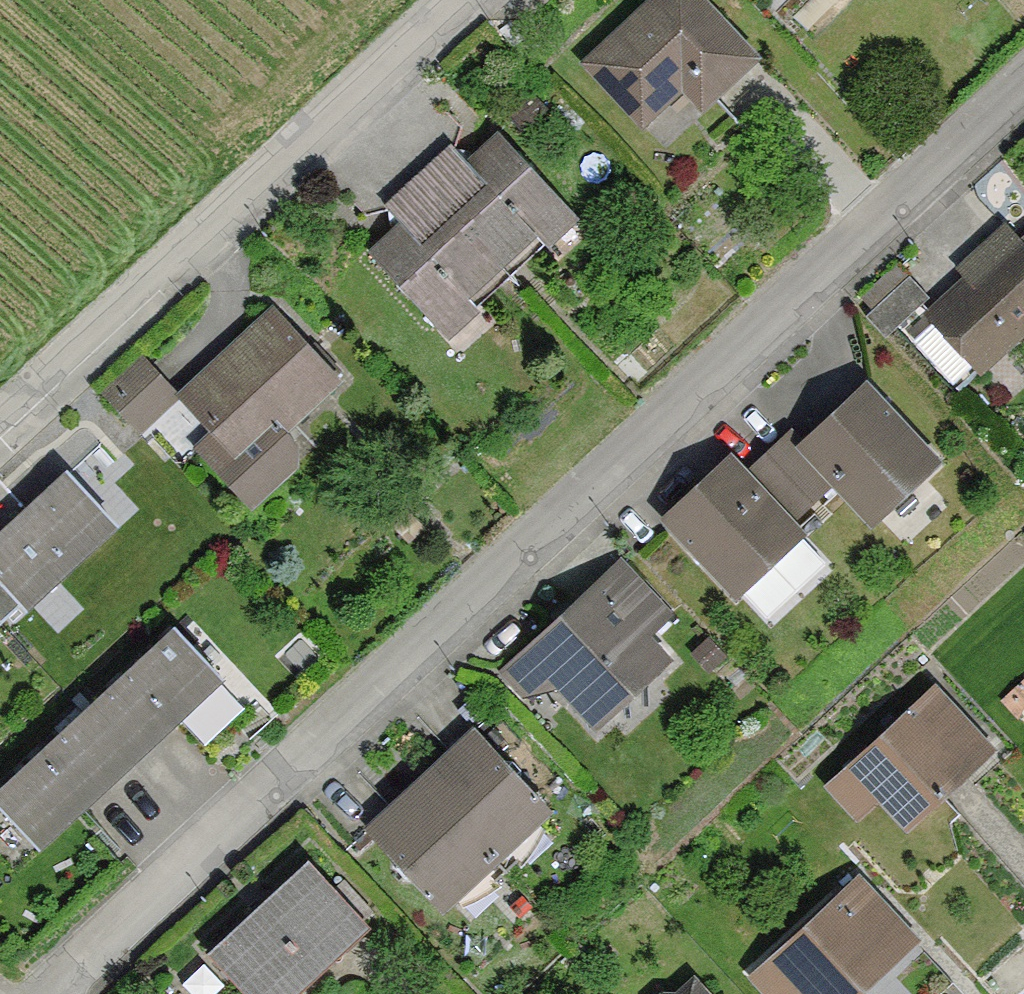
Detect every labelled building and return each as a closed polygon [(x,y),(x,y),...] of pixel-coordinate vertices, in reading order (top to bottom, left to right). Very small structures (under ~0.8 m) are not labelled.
[(701,0),(654,0),(586,63),(642,124),(693,76),(713,98),(755,58),(701,0)] [(448,152),(420,178),(510,275),(545,242),(541,238),(570,211),(499,134),(469,161),(448,152)] [(474,308),(510,275),(420,178),(392,204),(400,225),(370,253),(441,330),(471,303),(474,308)] [(1017,241),(1005,228),(980,251),(988,260),(929,315),(981,370),(1023,330),(1023,235),(1017,241)] [(929,298),(909,276),(865,316),(885,338),(929,298)] [(335,380),(273,313),(184,396),(236,453),(216,471),(249,507),(295,465),(296,443),(283,429),(335,380)] [(173,395),(141,360),(105,393),(137,428),(173,395)] [(935,462),(866,389),(806,446),(792,431),(767,454),(812,503),(835,481),(872,520),(935,462)] [(730,461),(668,519),(736,592),(798,534),(789,524),(812,503),(767,454),(744,476),(730,461)] [(2,624),(23,604),(27,608),(115,526),(66,472),(0,534),(0,622),(2,624)] [(598,723),(664,662),(643,639),(667,616),(619,566),(529,649),(598,723)] [(175,628),(84,713),(130,762),(221,679),(175,628)] [(947,703),(925,723),(913,710),(852,766),(908,827),(991,750),(947,703)] [(0,791),(0,803),(40,847),(130,762),(84,713),(0,791)] [(474,734),(372,829),(396,856),(396,870),(404,878),(418,879),(443,906),(545,811),(521,784),(521,771),(513,762),(500,761),(474,734)] [(367,926),(307,861),(209,952),(248,993),(294,993),(367,926)] [(858,881),(775,957),(810,993),(858,993),(914,941),(858,881)] [(695,983),(683,993),(705,993),(695,983)]
